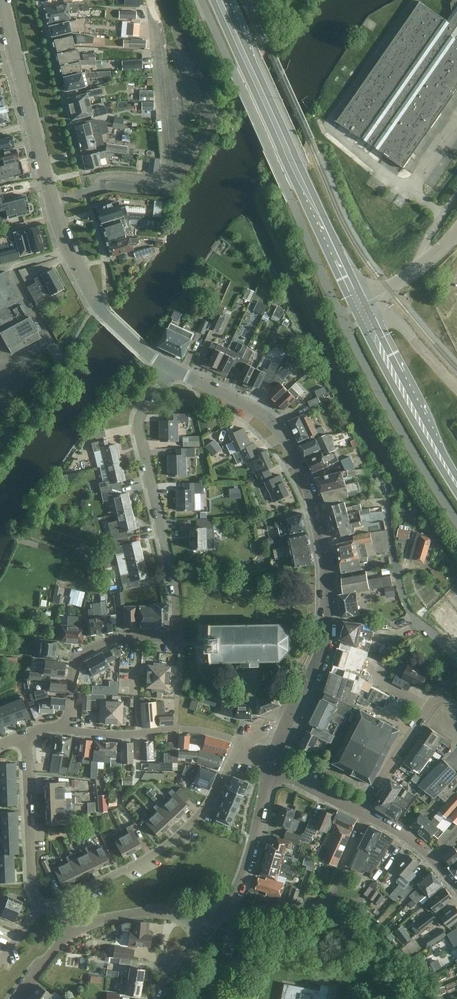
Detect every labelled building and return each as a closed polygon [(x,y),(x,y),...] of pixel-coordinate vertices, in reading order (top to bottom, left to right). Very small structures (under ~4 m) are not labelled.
[(453,2),(455,12),(450,18),(427,2),(342,121),(401,163),(456,85),(456,0),(454,0),(453,2)] [(71,1),(64,3),(64,5),(45,9),(48,24),(70,19),(69,15),(77,13),(77,9),(78,8),(78,5),(72,5),(71,1)] [(119,19),(136,19),(136,11),(119,11),(119,19)] [(72,33),(69,22),(49,26),(50,32),(49,32),(50,36),(51,36),(52,38),(72,33)] [(126,35),(139,36),(140,24),(127,23),(126,35)] [(92,45),(93,38),(84,36),(68,37),(54,40),(54,41),(53,43),(53,46),(56,48),(57,51),(74,49),(73,42),(76,41),(76,45),(92,45)] [(128,48),(146,48),(146,41),(129,40),(128,48)] [(79,57),(77,50),(57,54),(57,55),(56,57),(57,60),(59,62),(60,65),(78,61),(96,61),(95,55),(82,55),(80,57),(79,57)] [(122,61),(123,70),(143,69),(142,60),(122,61)] [(101,61),(96,61),(78,61),(60,65),(59,66),(62,77),(82,72),(80,65),(89,65),(101,65),(101,61)] [(111,77),(111,72),(102,72),(85,74),(64,78),(65,82),(64,85),(64,89),(67,91),(87,86),(86,78),(94,77),(111,77)] [(71,111),(91,106),(88,97),(103,94),(102,87),(87,91),(87,94),(68,99),(71,111)] [(154,100),(154,91),(140,91),(140,101),(154,100)] [(3,97),(0,98),(0,124),(9,121),(7,112),(6,107),(5,107),(3,97)] [(142,102),(142,111),(154,110),(154,102),(142,102)] [(91,106),(71,111),(73,120),(92,116),(92,118),(108,114),(106,107),(92,111),(91,106)] [(99,121),(94,120),(86,122),(86,124),(75,126),(81,151),(105,145),(99,121)] [(14,148),(13,144),(14,144),(13,142),(15,141),(14,138),(12,137),(12,136),(0,139),(0,152),(14,148)] [(127,155),(128,147),(108,144),(106,151),(110,152),(127,155)] [(0,154),(0,166),(1,166),(19,162),(17,157),(19,156),(18,152),(16,151),(15,150),(0,154)] [(112,157),(110,152),(106,151),(83,156),(86,171),(102,167),(99,157),(103,156),(104,159),(112,157)] [(148,173),(158,174),(160,159),(150,158),(148,173)] [(24,174),(20,161),(19,162),(1,166),(0,166),(0,180),(24,174)] [(8,219),(30,213),(30,212),(33,209),(32,206),(28,205),(26,196),(4,202),(2,196),(0,197),(0,221),(8,219)] [(153,217),(161,218),(162,202),(155,201),(153,217)] [(122,208),(119,202),(97,209),(99,215),(98,217),(100,220),(101,221),(101,223),(123,215),(125,219),(144,220),(144,214),(145,208),(127,206),(122,208)] [(125,237),(120,221),(101,227),(107,244),(125,237)] [(38,227),(15,233),(21,255),(32,252),(32,253),(44,250),(38,227)] [(129,238),(108,246),(112,258),(133,250),(133,249),(131,243),(138,241),(137,238),(129,238)] [(143,256),(144,260),(150,258),(150,253),(155,252),(154,247),(144,249),(134,252),(136,258),(143,256)] [(64,289),(53,269),(42,275),(34,279),(36,283),(27,287),(36,304),(45,299),(39,288),(46,284),(52,296),(64,289)] [(30,317),(5,272),(0,274),(0,332),(0,333),(8,347),(12,354),(42,338),(30,317)] [(243,298),(250,301),(255,292),(248,288),(243,298)] [(260,303),(256,310),(264,314),(267,307),(260,303)] [(271,319),(279,322),(285,310),(278,306),(271,319)] [(211,328),(219,332),(226,317),(222,315),(225,309),(221,307),(211,328)] [(207,330),(209,331),(212,323),(203,319),(198,331),(205,334),(207,330)] [(173,352),(184,329),(173,323),(170,329),(169,329),(161,346),(173,352)] [(185,357),(193,340),(195,334),(184,329),(173,352),(176,353),(177,357),(181,359),(184,357),(185,357)] [(244,358),(248,349),(248,348),(248,347),(239,342),(236,349),(240,351),(239,353),(230,349),(218,373),(228,378),(233,367),(239,369),(244,358)] [(218,346),(212,344),(202,366),(218,373),(230,349),(219,344),(218,346)] [(249,388),(257,369),(252,366),(253,363),(249,361),(253,351),(248,349),(244,358),(239,369),(244,372),(240,379),(246,382),(244,385),(249,388)] [(271,384),(278,374),(265,368),(263,372),(257,369),(249,388),(253,390),(255,386),(260,389),(264,381),(271,384)] [(274,406),(289,391),(288,391),(285,386),(287,384),(278,374),(271,384),(276,389),(269,395),(274,399),(271,402),(274,406)] [(315,391),(318,397),(328,393),(325,387),(315,391)] [(295,409),(304,401),(291,388),(288,391),(289,391),(274,406),(277,409),(280,406),(285,411),(291,405),(295,409)] [(309,401),(311,407),(321,403),(318,397),(309,401)] [(320,416),(312,420),(309,413),(290,421),(299,442),(310,437),(311,440),(325,434),(323,429),(317,432),(314,425),(323,422),(320,416)] [(189,422),(189,414),(172,414),(172,421),(161,421),(162,441),(179,441),(179,422),(189,422)] [(236,459),(256,450),(253,444),(252,445),(245,429),(231,435),(238,451),(233,453),(236,459)] [(95,432),(96,439),(106,437),(105,430),(95,432)] [(337,450),(330,435),(326,435),(317,439),(317,438),(301,445),(306,457),(322,450),(323,454),(328,452),(329,454),(337,450)] [(105,465),(121,462),(117,445),(108,447),(106,440),(92,443),(94,452),(102,450),(105,465)] [(206,447),(213,456),(223,449),(215,440),(206,447)] [(169,456),(169,476),(187,476),(187,457),(196,457),(196,449),(180,449),(181,456),(169,456)] [(260,474),(270,470),(275,468),(267,451),(258,455),(256,450),(236,459),(238,465),(253,458),(260,474)] [(338,459),(336,454),(326,458),(324,454),(308,461),(313,472),(315,473),(323,469),(324,469),(327,467),(329,466),(328,463),(338,459)] [(342,460),(346,471),(355,467),(351,457),(342,460)] [(120,480),(125,479),(121,462),(105,465),(100,467),(103,482),(99,482),(101,492),(121,487),(120,480)] [(373,471),(378,483),(387,479),(382,467),(373,471)] [(270,470),(260,474),(257,475),(262,485),(266,483),(275,502),(291,495),(282,475),(274,479),(270,470)] [(346,486),(344,478),(348,478),(349,476),(363,476),(363,471),(339,472),(331,474),(316,478),(328,505),(333,504),(350,500),(349,498),(361,495),(359,483),(346,486)] [(59,476),(60,482),(73,480),(72,477),(75,477),(75,473),(59,476)] [(178,491),(178,511),(196,511),(196,510),(201,510),(201,502),(196,502),(195,492),(204,492),(204,483),(189,483),(189,491),(178,491)] [(116,514),(132,510),(128,493),(123,494),(121,487),(101,492),(103,501),(113,499),(116,514)] [(240,488),(230,489),(230,499),(241,498),(240,488)] [(347,508),(345,503),(328,506),(331,518),(362,510),(361,505),(347,508)] [(361,515),(371,512),(370,509),(362,510),(331,518),(334,528),(361,521),(362,521),(361,515)] [(112,540),(128,536),(127,530),(136,528),(132,510),(116,514),(120,529),(110,531),(112,540)] [(371,512),(361,515),(362,521),(363,523),(364,523),(371,521),(371,512)] [(308,530),(304,514),(283,521),(281,515),(265,520),(268,528),(272,527),(272,530),(281,527),(281,525),(283,524),(286,536),(308,530)] [(191,529),(191,549),(208,549),(207,529),(215,529),(214,519),(197,519),(198,529),(191,529)] [(361,521),(334,528),(336,537),(357,533),(355,528),(362,526),(361,521)] [(397,537),(409,539),(411,532),(399,529),(397,537)] [(316,564),(312,547),(309,533),(289,537),(291,546),(274,549),(277,560),(293,556),(296,567),(316,564)] [(341,564),(349,562),(367,557),(375,555),(371,533),(354,537),(355,541),(338,545),(341,564)] [(432,537),(418,533),(410,559),(425,563),(432,537)] [(126,563),(143,559),(139,541),(130,543),(128,536),(112,540),(115,554),(124,552),(126,563)] [(367,557),(349,562),(341,564),(343,574),(367,569),(365,563),(368,562),(368,561),(376,560),(375,555),(367,557)] [(110,593),(123,590),(140,586),(138,580),(147,577),(143,559),(126,563),(129,574),(120,576),(121,583),(109,586),(110,593)] [(391,576),(369,580),(367,572),(343,576),(344,594),(378,589),(393,586),(391,576)] [(386,595),(396,594),(395,587),(385,588),(386,595)] [(85,592),(71,589),(70,594),(75,595),(72,605),(82,607),(85,592)] [(116,593),(117,605),(124,604),(123,592),(116,593)] [(343,617),(360,615),(356,593),(339,595),(343,617)] [(62,596),(57,595),(54,595),(52,603),(61,604),(62,596)] [(102,614),(104,633),(113,632),(111,615),(107,616),(106,601),(101,601),(102,614)] [(430,615),(447,635),(449,633),(456,641),(456,615),(446,602),(430,615)] [(91,609),(89,609),(89,616),(91,616),(91,618),(86,619),(86,636),(96,635),(93,609),(94,609),(94,604),(91,604),(91,609)] [(97,617),(97,615),(99,615),(99,604),(94,604),(94,609),(93,609),(96,635),(104,633),(102,614),(102,617),(97,617)] [(168,629),(168,604),(155,604),(150,604),(150,606),(151,628),(155,628),(155,630),(168,629)] [(124,629),(151,628),(150,606),(124,606),(124,629)] [(370,613),(360,615),(361,621),(372,622),(370,613)] [(61,641),(82,643),(83,627),(78,627),(78,617),(69,616),(68,626),(62,626),(61,641)] [(369,653),(370,649),(375,628),(363,625),(364,624),(345,621),(341,640),(343,642),(348,644),(369,653)] [(290,635),(280,624),(260,625),(260,624),(257,624),(257,625),(244,626),(244,624),(242,624),(242,625),(212,626),(212,636),(209,636),(209,650),(212,650),(212,661),(243,661),(243,666),(261,666),(261,661),(282,660),(291,649),(290,635)] [(56,650),(57,641),(41,640),(40,648),(42,649),(56,650)] [(369,653),(348,644),(343,642),(333,673),(332,673),(325,692),(327,693),(340,699),(353,707),(366,680),(361,677),(369,653)] [(40,648),(39,657),(55,658),(56,650),(42,649),(40,648)] [(107,663),(115,660),(110,650),(103,654),(102,653),(85,661),(92,676),(108,667),(109,666),(107,663)] [(44,675),(64,676),(65,663),(45,661),(44,675)] [(158,677),(159,663),(153,662),(153,666),(148,665),(147,677),(158,677)] [(170,678),(171,667),(165,666),(165,663),(159,663),(158,677),(170,678)] [(428,675),(409,666),(405,674),(399,671),(393,683),(404,689),(408,682),(421,689),(428,675)] [(157,692),(158,677),(147,677),(146,688),(152,688),(151,691),(157,692)] [(169,689),(170,678),(158,677),(157,692),(163,692),(164,689),(169,689)] [(67,682),(45,680),(45,683),(50,683),(50,692),(66,693),(67,682)] [(118,681),(109,681),(109,686),(101,686),(101,694),(117,695),(118,681)] [(181,695),(187,697),(190,689),(183,687),(181,695)] [(48,697),(46,689),(34,692),(36,700),(48,697)] [(338,737),(353,707),(340,699),(327,693),(324,699),(323,699),(311,724),(315,726),(338,737)] [(202,702),(208,704),(210,696),(204,694),(202,702)] [(281,706),(275,694),(258,701),(259,715),(281,706)] [(83,695),(82,710),(90,710),(91,695),(83,695)] [(9,704),(17,722),(25,718),(26,720),(31,719),(21,696),(15,698),(16,701),(9,704)] [(65,699),(51,698),(51,704),(39,704),(39,712),(54,713),(54,710),(57,710),(64,710),(65,699)] [(190,709),(196,711),(200,701),(193,699),(190,709)] [(28,702),(30,708),(37,706),(34,700),(28,702)] [(17,722),(9,704),(8,701),(2,703),(3,706),(0,707),(0,718),(4,727),(12,723),(13,725),(17,724),(17,722)] [(111,724),(112,701),(100,701),(100,708),(97,708),(96,716),(100,716),(99,723),(111,724)] [(126,717),(126,709),(123,709),(123,702),(112,701),(111,724),(122,724),(122,717),(126,717)] [(158,727),(158,726),(173,725),(172,714),(165,714),(164,701),(156,702),(140,703),(142,728),(158,727)] [(222,701),(218,713),(239,719),(252,719),(251,705),(235,705),(222,701)] [(401,731),(361,710),(333,764),(348,772),(347,773),(357,778),(357,777),(372,785),(401,731)] [(334,745),(338,737),(315,726),(311,733),(308,731),(300,747),(312,753),(320,738),(334,745)] [(420,740),(436,751),(442,742),(450,748),(452,744),(429,727),(420,740)] [(189,736),(179,735),(178,748),(188,749),(189,736)] [(68,756),(71,738),(56,736),(50,772),(66,774),(67,768),(60,766),(62,755),(68,756)] [(225,756),(231,743),(206,736),(202,751),(224,756),(225,756)] [(92,741),(81,740),(78,755),(83,756),(82,762),(89,763),(92,741)] [(419,774),(430,758),(436,751),(420,740),(404,763),(419,774)] [(104,762),(104,758),(106,743),(95,742),(93,759),(92,759),(90,777),(96,778),(97,761),(104,762)] [(153,750),(153,742),(140,742),(141,760),(154,760),(154,759),(168,759),(168,750),(153,750)] [(121,753),(116,753),(117,743),(106,743),(104,758),(104,762),(111,762),(110,767),(121,768),(121,755),(121,753)] [(121,765),(124,765),(124,763),(133,763),(132,743),(121,743),(121,753),(121,755),(121,765)] [(199,752),(178,750),(172,749),(171,762),(177,762),(178,757),(192,759),(193,756),(199,756),(197,762),(218,770),(224,756),(202,751),(200,750),(199,752)] [(445,761),(420,786),(435,798),(438,795),(448,803),(441,811),(440,811),(440,812),(448,819),(449,817),(456,824),(456,772),(445,761)] [(69,772),(78,774),(80,764),(71,762),(69,772)] [(14,764),(15,764),(15,763),(0,764),(0,778),(15,778),(16,777),(16,770),(14,770),(14,764)] [(198,770),(196,769),(186,764),(184,769),(212,781),(214,777),(215,777),(216,773),(216,772),(200,765),(198,770)] [(211,785),(212,781),(184,769),(183,774),(192,778),(193,777),(195,778),(192,783),(209,790),(209,788),(211,786),(211,785)] [(122,776),(122,785),(133,785),(133,776),(122,776)] [(228,789),(242,795),(247,785),(246,782),(233,777),(228,789)] [(15,792),(17,791),(16,784),(15,784),(15,778),(0,778),(0,792),(15,792)] [(403,789),(402,789),(403,787),(391,780),(383,792),(396,800),(399,794),(404,798),(408,791),(404,788),(403,789)] [(45,793),(64,793),(64,787),(70,787),(70,782),(45,783),(45,793)] [(157,794),(152,789),(147,794),(151,799),(157,794)] [(181,815),(189,807),(172,789),(168,792),(172,797),(168,801),(181,815)] [(238,805),(242,795),(228,789),(223,799),(238,805)] [(410,804),(415,795),(408,791),(404,798),(399,794),(396,800),(383,792),(373,807),(385,814),(395,800),(401,803),(403,799),(410,804)] [(0,792),(0,806),(17,805),(17,798),(15,798),(15,792),(0,792)] [(64,793),(45,793),(45,804),(70,803),(70,798),(64,798),(64,793)] [(108,811),(107,795),(98,795),(99,812),(108,811)] [(234,815),(238,805),(223,799),(219,809),(234,815)] [(407,808),(410,804),(403,799),(401,803),(395,800),(385,814),(397,822),(406,809),(405,809),(406,807),(407,808)] [(160,800),(159,801),(157,804),(174,822),(181,815),(168,801),(164,805),(160,800)] [(46,814),(65,814),(65,808),(71,808),(70,803),(45,804),(46,814)] [(166,829),(174,822),(157,804),(153,807),(157,811),(153,815),(166,829)] [(296,810),(283,806),(277,825),(290,829),(296,810)] [(125,809),(120,813),(127,821),(132,817),(125,809)] [(229,825),(234,815),(219,809),(215,819),(229,825)] [(305,831),(304,834),(313,837),(314,835),(316,836),(319,829),(327,832),(334,815),(322,810),(317,823),(310,820),(305,831)] [(16,812),(17,812),(17,811),(0,812),(0,826),(17,826),(18,826),(18,818),(16,818),(16,812)] [(348,841),(358,819),(339,811),(334,823),(336,824),(331,834),(348,841)] [(65,814),(46,814),(46,825),(71,824),(71,819),(65,819),(65,814)] [(435,817),(431,822),(422,814),(411,826),(428,841),(439,829),(437,827),(441,823),(435,817)] [(166,829),(153,815),(149,819),(145,815),(141,818),(158,836),(166,829)] [(215,820),(212,825),(223,830),(225,824),(215,820)] [(132,852),(142,847),(130,825),(126,828),(129,833),(124,835),(132,852)] [(17,840),(19,840),(18,832),(17,832),(17,826),(0,826),(0,840),(17,840)] [(359,848),(350,868),(363,874),(363,873),(365,869),(372,873),(376,867),(378,868),(380,867),(382,864),(382,862),(380,861),(390,846),(394,839),(382,831),(371,826),(367,833),(359,848)] [(285,839),(299,844),(302,836),(287,832),(285,839)] [(348,841),(331,834),(328,832),(317,857),(338,866),(348,841)] [(132,852),(124,835),(118,838),(116,833),(111,835),(123,857),(132,852)] [(290,849),(292,842),(278,838),(277,844),(270,842),(267,854),(284,859),(293,862),(294,856),(286,853),(287,848),(290,849)] [(12,854),(19,854),(19,846),(17,846),(17,840),(0,840),(0,854),(12,854)] [(89,846),(100,868),(110,864),(101,846),(96,849),(94,844),(89,846)] [(91,873),(100,868),(89,846),(85,848),(87,853),(82,855),(91,873)] [(454,847),(444,856),(444,858),(445,860),(447,862),(450,865),(453,862),(454,863),(456,861),(456,850),(454,847)] [(91,873),(82,855),(77,858),(75,853),(70,855),(81,877),(91,873)] [(13,868),(14,868),(14,860),(13,860),(12,854),(0,854),(0,868),(13,868)] [(282,864),(284,859),(267,854),(263,865),(294,874),(296,868),(282,864)] [(72,882),(81,877),(70,855),(66,857),(68,862),(63,864),(72,882)] [(404,889),(409,884),(414,879),(409,875),(419,864),(409,855),(396,869),(402,875),(397,882),(404,889)] [(307,868),(312,870),(316,861),(305,857),(303,864),(308,865),(307,868)] [(41,862),(46,873),(52,870),(47,860),(41,862)] [(72,882),(63,864),(58,867),(56,862),(51,864),(62,886),(72,882)] [(292,880),(294,874),(263,865),(260,875),(277,880),(278,877),(292,880)] [(13,868),(0,868),(0,882),(15,882),(15,874),(13,874),(13,868)] [(413,899),(437,879),(431,871),(424,877),(421,880),(418,884),(422,888),(421,889),(419,888),(410,896),(413,899)] [(267,895),(281,899),(286,884),(267,878),(266,880),(259,878),(256,889),(267,892),(267,895)] [(437,892),(444,886),(437,879),(413,899),(406,906),(409,910),(426,896),(425,895),(427,893),(430,897),(437,892)] [(404,899),(414,888),(409,884),(404,889),(399,895),(404,899)] [(373,900),(379,891),(370,885),(364,894),(373,900)] [(294,887),(291,898),(297,900),(300,888),(294,887)] [(435,912),(453,898),(446,889),(424,905),(427,909),(429,909),(430,909),(432,907),(435,912)] [(379,891),(373,900),(379,905),(385,896),(379,891)] [(23,902),(9,897),(6,903),(0,900),(0,905),(19,912),(23,902)] [(19,912),(0,905),(0,910),(3,911),(1,916),(15,922),(19,912)] [(449,927),(456,921),(456,908),(456,906),(442,917),(441,915),(437,918),(441,924),(443,924),(446,923),(449,927)] [(432,912),(417,924),(422,930),(437,918),(432,912)] [(149,922),(135,921),(134,924),(126,923),(122,924),(122,931),(130,932),(129,947),(138,948),(138,946),(149,947),(151,935),(148,935),(149,922)] [(402,926),(395,931),(405,944),(412,938),(402,926)] [(427,947),(434,943),(447,934),(443,928),(423,941),(427,947)] [(455,948),(456,947),(456,928),(447,935),(455,948)] [(392,932),(387,937),(392,941),(396,937),(392,932)] [(113,957),(133,960),(134,949),(114,946),(113,957)] [(133,960),(113,957),(109,957),(108,962),(132,965),(133,960)] [(432,962),(437,970),(443,966),(438,959),(432,962)] [(142,984),(145,969),(130,967),(129,977),(122,976),(121,980),(142,984)] [(102,983),(104,977),(92,975),(91,981),(102,983)] [(140,997),(142,984),(121,980),(121,984),(127,985),(126,995),(140,997)] [(282,998),(332,998),(335,987),(322,984),(321,990),(286,983),(282,998)] [(51,996),(52,994),(39,985),(32,994),(38,998),(55,998),(51,996)]
